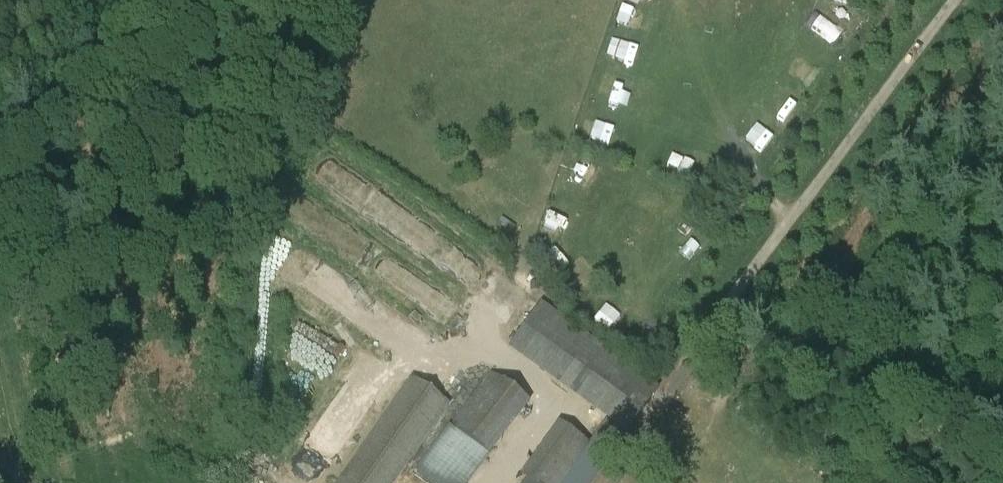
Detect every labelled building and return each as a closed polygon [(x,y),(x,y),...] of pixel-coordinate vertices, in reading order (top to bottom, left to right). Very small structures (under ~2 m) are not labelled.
[(603,147),(621,153),(629,123),(611,118),(603,147)] [(674,176),(684,154),(671,148),(661,170),(674,176)] [(563,260),(572,254),(560,237),(551,243),(563,260)] [(525,328),(509,350),(627,434),(659,388),(542,304),(525,328)] [(530,401),(490,372),(451,426),(449,424),(414,471),(430,482),(470,482),(530,401)] [(337,482),(395,482),(450,405),(411,378),(337,482)] [(341,452),(350,459),(387,412),(378,405),(341,452)] [(590,445),(559,422),(520,476),(530,482),(563,482),(590,445)]
